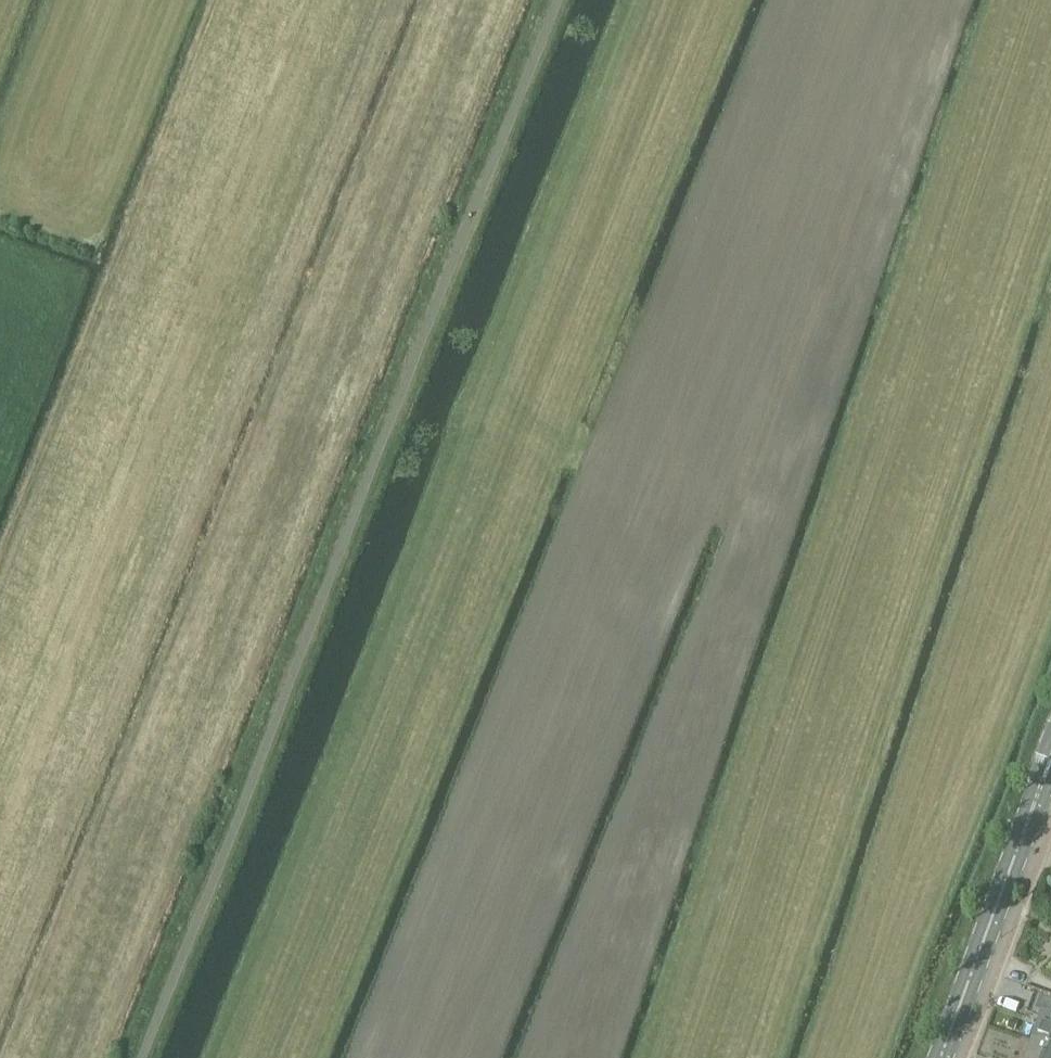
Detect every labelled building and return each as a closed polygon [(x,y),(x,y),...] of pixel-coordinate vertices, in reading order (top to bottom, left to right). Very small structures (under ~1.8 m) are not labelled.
[(1050,1052),(1050,1022),(1040,1018),(1030,1044),(1050,1052)] [(1030,1044),(1025,1057),(1050,1057),(1050,1052),(1030,1044)]
